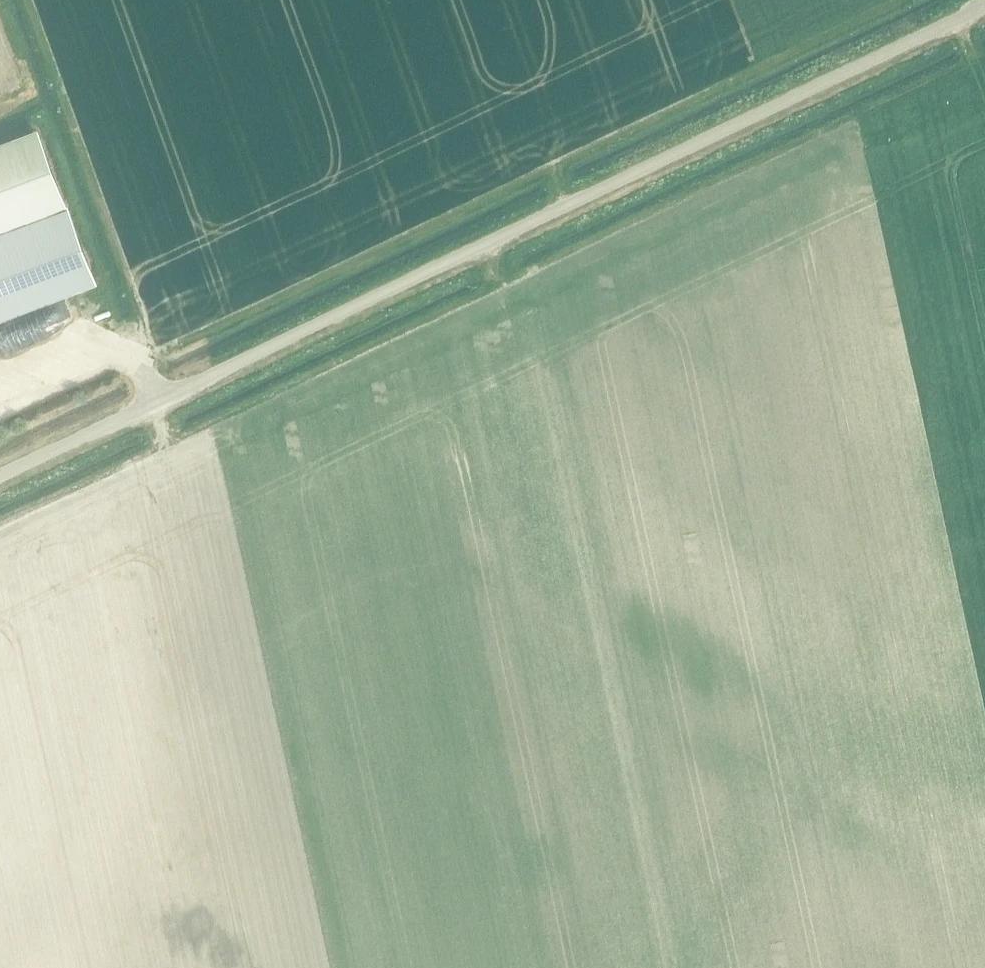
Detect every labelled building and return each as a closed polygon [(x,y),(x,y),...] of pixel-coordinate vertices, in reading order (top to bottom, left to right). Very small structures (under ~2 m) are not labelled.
[(0,144),(0,319),(94,283),(64,205),(36,130),(0,144)]
